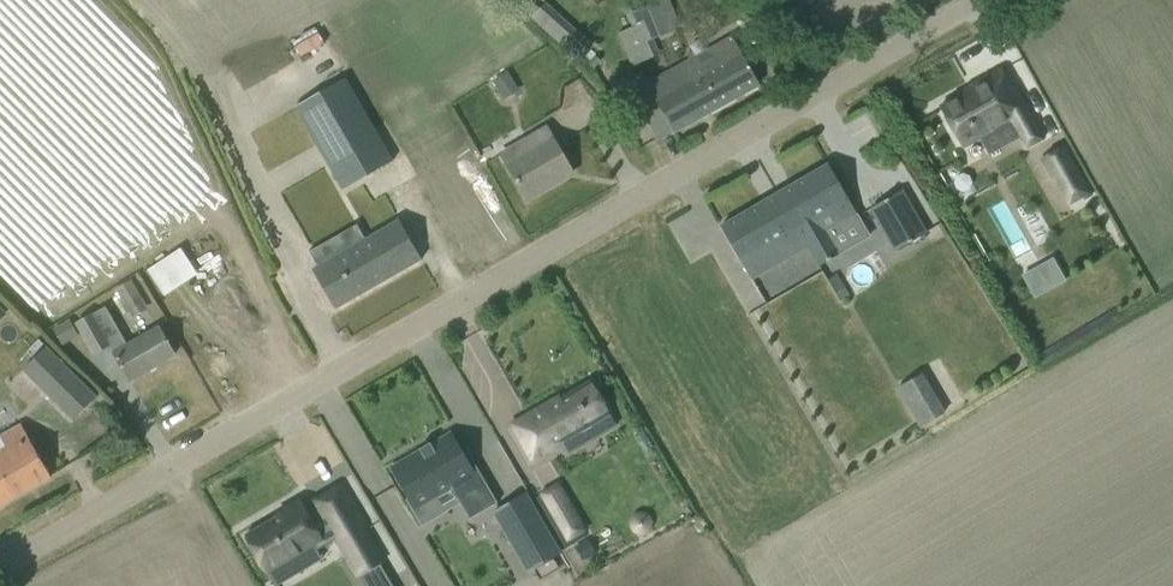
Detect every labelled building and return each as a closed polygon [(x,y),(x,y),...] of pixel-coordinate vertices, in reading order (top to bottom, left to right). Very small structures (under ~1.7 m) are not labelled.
[(619,33),(626,49),(629,48),(644,41),(681,26),(670,0),(664,0),(629,15),(634,26),(619,33)] [(531,3),(525,10),(531,15),(537,7),(531,3)] [(548,5),(535,16),(565,48),(577,37),(548,5)] [(639,104),(659,141),(760,85),(733,38),(698,58),(696,53),(687,58),(689,61),(646,85),(652,96),(639,104)] [(970,90),(940,107),(961,146),(979,136),(980,138),(1011,121),(1026,148),(1044,138),(1015,86),(1012,88),(1001,69),(968,87),(970,90)] [(508,71),(494,79),(505,97),(519,89),(508,71)] [(345,78),(295,107),(343,190),(393,161),(345,78)] [(507,165),(527,199),(572,172),(547,128),(527,139),(533,149),(507,165)] [(1063,146),(1041,159),(1068,207),(1090,194),(1063,146)] [(828,164),(774,196),(805,248),(807,247),(819,266),(840,254),(829,234),(858,217),(828,164)] [(885,233),(898,226),(908,244),(926,233),(902,191),(871,208),(885,233)] [(805,248),(774,196),(721,227),(752,279),(754,278),(750,272),(778,255),(782,262),(805,248)] [(1007,200),(991,208),(1015,257),(1030,249),(1007,200)] [(397,219),(310,269),(333,308),(420,258),(397,219)] [(153,264),(165,292),(204,275),(191,247),(153,264)] [(1059,254),(1026,272),(1038,296),(1072,279),(1059,254)] [(148,308),(131,279),(115,288),(132,317),(148,308)] [(109,345),(118,360),(130,381),(175,355),(159,328),(127,347),(105,307),(76,324),(94,354),(109,345)] [(69,320),(54,328),(62,343),(77,335),(69,320)] [(45,347),(23,370),(74,420),(96,397),(45,347)] [(898,388),(921,427),(943,414),(920,375),(898,388)] [(568,451),(614,425),(608,414),(590,383),(560,400),(559,398),(513,425),(532,458),(562,441),(568,451)] [(51,477),(21,425),(0,437),(0,506),(51,477)] [(425,476),(395,493),(419,533),(455,512),(461,522),(489,505),(470,472),(465,475),(455,458),(434,470),(433,468),(424,474),(425,476)] [(526,494),(494,513),(528,572),(560,553),(526,494)] [(279,516),(245,536),(267,573),(289,560),(288,557),(312,544),(316,551),(336,539),(358,576),(384,561),(364,527),(367,525),(356,506),(327,523),(317,507),(307,513),(299,500),(277,513),(279,516)] [(576,514),(551,528),(563,548),(587,534),(576,514)] [(576,548),(583,560),(596,552),(589,540),(576,548)]
